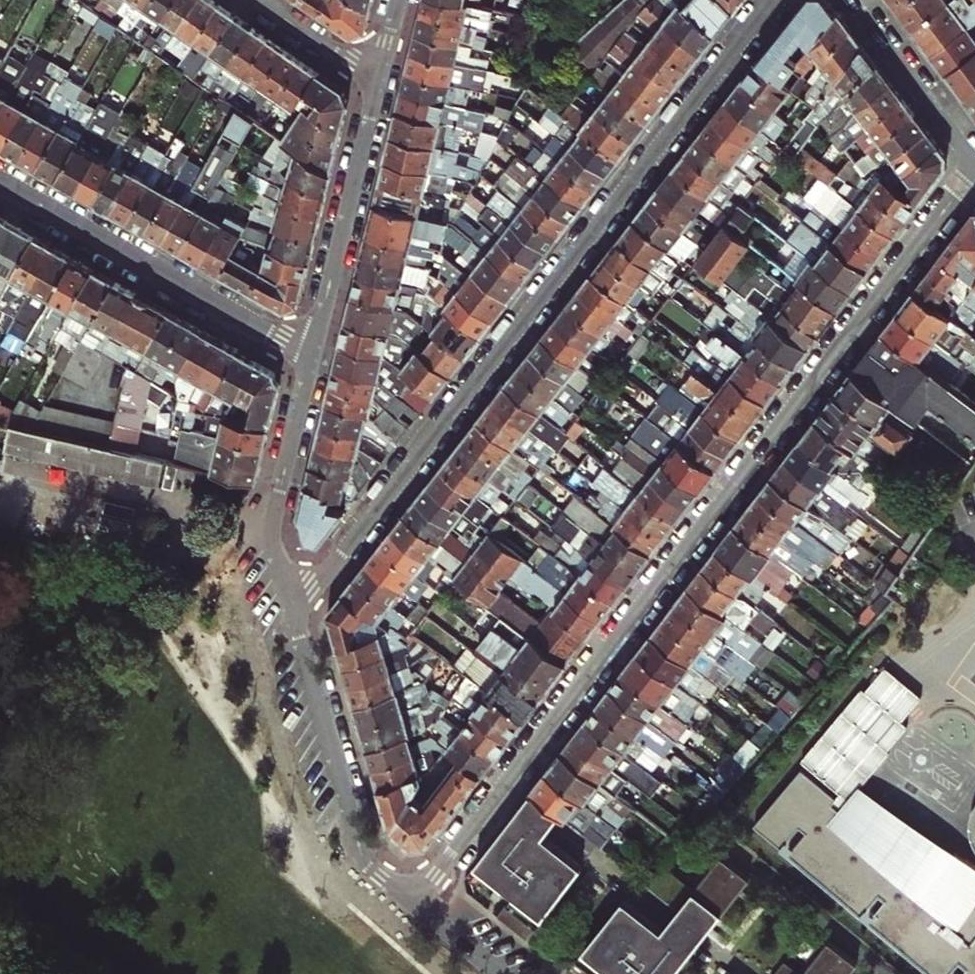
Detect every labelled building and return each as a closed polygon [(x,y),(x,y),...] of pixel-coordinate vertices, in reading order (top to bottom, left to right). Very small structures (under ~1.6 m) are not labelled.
[(94,9),(98,3),(93,0),(92,0),(88,5),(94,9)] [(122,4),(124,0),(100,0),(98,3),(94,9),(101,14),(107,18),(113,10),(114,10),(119,2),(122,4)] [(139,13),(148,0),(124,0),(122,4),(128,9),(126,13),(135,19),(139,13)] [(156,24),(172,0),(148,0),(139,13),(156,24)] [(177,28),(197,0),(172,0),(156,24),(150,33),(143,43),(156,52),(159,54),(177,28)] [(194,39),(219,4),(214,0),(197,0),(177,28),(194,39)] [(328,0),(301,0),(320,13),(327,3),(328,0)] [(370,10),(356,0),(328,0),(327,3),(320,13),(351,34),(366,29),(370,10)] [(373,0),(356,0),(370,10),(373,0)] [(481,16),(484,5),(457,0),(424,0),(421,13),(466,23),(468,13),(481,16)] [(574,48),(597,71),(601,66),(610,53),(620,40),(629,29),(641,12),(646,6),(650,2),(652,0),(623,0),(574,48)] [(716,35),(695,14),(680,0),(652,0),(650,2),(680,32),(702,52),(716,35)] [(726,21),(705,0),(680,0),(695,14),(716,35),(726,21)] [(742,0),(705,0),(726,21),(742,0)] [(789,56),(804,37),(811,45),(837,10),(830,0),(803,0),(790,16),(756,60),(778,77),(783,81),(791,87),(798,78),(794,75),(798,69),(794,67),(797,63),(789,56)] [(908,0),(889,0),(896,9),(908,0)] [(911,29),(950,0),(908,0),(896,9),(911,29)] [(929,53),(974,19),(974,0),(950,0),(911,29),(929,53)] [(689,69),(702,52),(680,32),(650,2),(646,6),(641,12),(659,28),(652,36),(653,38),(663,46),(689,69)] [(202,44),(210,50),(235,15),(219,4),(194,39),(202,44)] [(107,18),(115,24),(121,15),(114,10),(113,10),(107,18)] [(816,53),(823,61),(850,27),(837,10),(811,45),(797,63),(794,67),(798,69),(794,75),(798,78),(816,53)] [(477,33),(489,35),(490,28),(479,25),(466,23),(421,13),(416,33),(461,42),(475,45),(477,33)] [(466,23),(479,25),(481,16),(468,13),(466,23)] [(209,88),(215,79),(252,26),(235,15),(210,50),(200,66),(210,73),(203,84),(209,88)] [(119,26),(127,31),(132,24),(124,19),(119,26)] [(945,74),(974,51),(974,19),(929,53),(945,74)] [(127,31),(130,34),(136,26),(132,24),(127,31)] [(215,79),(232,90),(268,38),(252,26),(215,79)] [(134,36),(143,43),(150,33),(140,27),(134,36)] [(802,96),(814,105),(863,44),(850,27),(823,61),(827,67),(814,82),(810,78),(809,80),(806,84),(809,86),(802,96)] [(676,86),(689,69),(663,46),(653,38),(647,45),(629,29),(620,40),(648,63),(676,86)] [(470,58),(458,55),(461,42),(416,33),(411,52),(475,66),(475,61),(470,60),(470,58)] [(246,104),(260,84),(285,49),(268,38),(232,90),(225,99),(236,107),(240,101),(246,104)] [(662,104),(676,86),(648,63),(620,40),(610,53),(630,67),(624,74),(639,86),(662,104)] [(192,77),(200,66),(210,50),(202,44),(190,61),(182,56),(176,65),(192,77)] [(832,110),(846,92),(877,63),(863,44),(814,105),(797,127),(790,137),(787,141),(782,146),(793,155),(822,119),(832,110)] [(260,84),(277,96),(301,61),(285,49),(260,84)] [(974,87),(974,51),(945,74),(962,96),(974,87)] [(172,63),(170,62),(159,54),(156,52),(150,62),(167,73),(172,63)] [(476,66),(475,66),(411,52),(407,72),(483,90),(485,79),(474,76),(476,66)] [(14,63),(17,58),(8,53),(5,58),(14,63)] [(172,63),(175,65),(179,58),(175,55),(170,62),(172,63)] [(18,81),(25,69),(14,63),(5,58),(4,59),(0,67),(0,71),(18,81)] [(738,83),(774,110),(791,87),(783,81),(778,77),(756,60),(738,83)] [(62,83),(73,63),(68,61),(57,80),(62,83)] [(293,107),(298,101),(318,72),(301,61),(277,96),(293,107)] [(846,92),(858,108),(890,80),(877,63),(846,92)] [(474,76),(485,79),(487,69),(476,66),(474,76)] [(649,121),(662,104),(639,86),(624,74),(620,80),(601,66),(597,71),(593,76),(611,91),(649,121)] [(18,81),(0,71),(0,113),(18,81)] [(342,130),(348,103),(342,89),(318,72),(298,101),(307,107),(342,130)] [(489,91),(483,90),(407,72),(402,91),(463,106),(465,107),(468,98),(487,102),(489,91)] [(39,90),(45,93),(53,78),(48,75),(39,90)] [(46,99),(49,95),(57,80),(53,78),(45,93),(42,97),(46,99)] [(791,87),(802,96),(809,86),(806,84),(802,81),(798,78),(791,87)] [(49,95),(53,98),(62,83),(57,80),(49,95)] [(858,108),(871,125),(902,96),(890,80),(858,108)] [(2,150),(35,94),(22,87),(24,84),(18,81),(0,113),(0,148),(2,150)] [(797,127),(785,118),(774,110),(738,83),(725,100),(760,128),(767,120),(790,137),(797,127)] [(37,170),(57,181),(88,126),(78,120),(87,103),(93,93),(84,87),(77,98),(69,113),(37,170)] [(974,113),(974,87),(962,96),(974,113)] [(2,150),(20,160),(52,103),(55,98),(53,98),(49,95),(46,99),(42,97),(45,93),(39,90),(38,89),(35,94),(2,150)] [(465,107),(463,106),(402,91),(397,111),(461,127),(465,107)] [(635,138),(649,121),(611,91),(597,109),(612,120),(635,138)] [(60,108),(69,113),(77,98),(68,93),(60,108)] [(871,125),(883,141),(914,112),(902,96),(871,125)] [(465,107),(485,112),(487,102),(468,98),(465,107)] [(747,146),(760,128),(725,100),(711,118),(747,146)] [(238,108),(242,111),(246,104),(240,101),(236,107),(238,108)] [(286,117),(295,123),(307,107),(298,101),(293,107),(286,117)] [(20,160),(37,170),(69,113),(60,108),(52,103),(20,160)] [(78,120),(88,126),(97,109),(87,103),(78,120)] [(57,181),(77,192),(99,152),(105,142),(97,137),(112,110),(101,104),(97,109),(88,126),(57,181)] [(608,173),(620,158),(564,114),(552,104),(547,110),(565,123),(557,134),(608,173)] [(620,158),(635,138),(612,120),(597,109),(591,118),(572,104),(564,114),(620,158)] [(336,151),(342,130),(307,107),(295,123),(336,151)] [(163,241),(182,251),(218,185),(225,174),(229,166),(238,149),(255,120),(242,111),(238,108),(206,164),(163,241)] [(832,132),(842,123),(832,110),(822,119),(832,132)] [(462,136),(464,128),(461,127),(397,111),(391,136),(451,150),(452,150),(456,134),(462,136)] [(893,154),(894,155),(926,128),(914,112),(883,141),(889,148),(893,154)] [(758,153),(747,146),(711,118),(698,135),(746,172),(752,177),(757,180),(755,182),(777,198),(804,163),(793,155),(782,146),(770,163),(758,153)] [(499,138),(508,145),(520,129),(509,121),(500,137),(499,138)] [(331,172),(336,151),(295,123),(284,139),(288,143),(297,149),(331,172)] [(845,148),(854,139),(842,123),(832,132),(835,135),(842,143),(845,148)] [(877,146),(883,141),(871,125),(864,131),(877,146)] [(758,153),(764,145),(771,136),(760,128),(747,146),(758,153)] [(894,155),(907,172),(939,144),(926,128),(894,155)] [(77,192),(94,202),(132,136),(120,129),(109,149),(106,156),(99,152),(77,192)] [(488,158),(489,157),(499,138),(500,137),(481,132),(476,155),(488,158)] [(94,202),(112,211),(142,158),(147,149),(150,144),(133,134),(132,136),(94,202)] [(538,144),(542,139),(535,134),(531,139),(538,144)] [(596,189),(608,173),(557,134),(545,150),(546,151),(560,162),(596,189)] [(733,189),(746,172),(698,135),(685,152),(733,189)] [(482,170),(449,161),(451,150),(391,136),(386,160),(430,170),(476,182),(480,174),(482,170)] [(778,143),(782,146),(787,141),(783,137),(778,143)] [(112,211),(129,221),(169,152),(175,140),(171,138),(161,156),(156,165),(142,158),(112,211)] [(857,164),(867,155),(854,139),(845,148),(850,155),(857,164)] [(882,153),(889,148),(883,141),(877,146),(882,153)] [(280,154),(294,160),(297,149),(288,143),(280,154)] [(758,153),(770,163),(782,146),(778,143),(772,151),(764,145),(758,153)] [(843,164),(850,155),(845,148),(842,143),(834,154),(843,164)] [(905,191),(918,201),(945,165),(945,153),(939,144),(907,172),(913,181),(905,191)] [(142,158),(156,165),(161,156),(147,149),(142,158)] [(326,194),(331,172),(297,149),(294,160),(280,154),(278,153),(274,167),(301,181),(326,194)] [(533,166),(547,177),(560,162),(546,151),(533,166)] [(129,221),(146,232),(177,177),(182,169),(184,165),(175,160),(177,156),(169,152),(129,221)] [(734,190),(733,189),(685,152),(671,169),(707,197),(730,215),(737,206),(727,199),(734,190)] [(837,171),(847,179),(859,166),(857,164),(850,155),(843,164),(837,171)] [(866,174),(875,166),(867,155),(857,164),(859,166),(866,174)] [(270,173),(272,166),(261,160),(260,166),(265,169),(265,170),(270,173)] [(380,182),(425,193),(430,170),(386,160),(380,182)] [(146,232),(163,241),(206,164),(202,162),(195,175),(190,184),(177,177),(146,232)] [(583,205),(596,189),(560,162),(547,177),(550,180),(583,205)] [(884,167),(888,171),(893,166),(889,163),(884,167)] [(245,179),(247,175),(229,166),(225,174),(241,182),(249,185),(250,181),(245,179)] [(320,218),(326,194),(301,181),(274,167),(272,166),(270,173),(265,170),(265,169),(260,166),(257,175),(268,180),(263,192),(269,195),(282,201),(320,218)] [(559,235),(571,220),(523,183),(517,190),(501,178),(499,181),(494,178),(493,172),(484,166),(482,170),(480,174),(498,188),(559,235)] [(866,174),(869,178),(878,170),(875,166),(866,174)] [(190,184),(195,175),(182,169),(177,177),(190,184)] [(693,214),(707,197),(671,169),(658,187),(693,214)] [(838,189),(847,179),(837,171),(829,182),(838,189)] [(571,220),(583,205),(550,180),(547,177),(541,185),(525,173),(523,176),(519,172),(515,177),(523,183),(571,220)] [(894,183),(905,191),(913,181),(907,172),(900,178),(894,183)] [(229,191),(235,194),(241,182),(225,174),(218,185),(229,191)] [(906,217),(918,201),(905,191),(894,183),(883,174),(871,189),(906,217)] [(752,186),(755,182),(757,180),(752,177),(747,183),(752,186)] [(375,204),(431,218),(437,195),(425,193),(380,182),(375,204)] [(894,233),(906,217),(871,189),(853,182),(844,194),(860,206),(894,233)] [(182,251),(201,262),(226,218),(217,213),(229,191),(218,185),(182,251)] [(681,231),(693,214),(658,187),(645,203),(681,231)] [(548,251),(559,235),(498,188),(492,197),(503,205),(498,212),(513,223),(548,251)] [(449,205),(462,208),(468,197),(453,193),(452,199),(450,199),(449,205)] [(880,252),(894,233),(860,206),(857,209),(841,197),(836,204),(822,193),(815,202),(880,252)] [(265,208),(279,213),(282,201),(269,195),(265,208)] [(201,262),(221,273),(242,237),(248,225),(252,217),(254,212),(254,211),(236,200),(226,218),(201,262)] [(252,217),(315,239),(320,218),(282,201),(279,213),(265,208),(262,215),(254,212),(252,217)] [(495,209),(496,206),(489,201),(485,205),(493,211),(495,209)] [(868,268),(880,252),(815,202),(811,208),(840,230),(832,240),(868,268)] [(696,243),(681,231),(645,203),(633,220),(668,247),(674,239),(698,257),(699,257),(705,249),(696,243)] [(462,231),(453,224),(431,218),(375,204),(368,233),(412,244),(415,230),(419,232),(446,239),(453,244),(462,231)] [(481,211),(488,218),(493,211),(485,205),(481,211)] [(491,231),(501,238),(513,223),(498,212),(495,209),(493,211),(488,218),(497,224),(491,231)] [(974,256),(974,210),(939,257),(967,278),(970,274),(967,271),(973,263),(971,262),(974,256)] [(853,287),(868,268),(832,240),(803,218),(796,213),(789,222),(809,238),(825,251),(818,261),(853,287)] [(524,281),(536,265),(501,238),(496,245),(479,232),(458,215),(453,224),(462,231),(474,240),(524,281)] [(257,242),(310,261),(315,239),(252,217),(248,225),(242,237),(257,242)] [(35,235),(5,218),(0,226),(0,297),(35,235)] [(680,257),(668,247),(633,220),(617,241),(676,287),(682,279),(671,270),(680,257)] [(711,228),(717,233),(722,226),(716,221),(711,228)] [(536,265),(548,251),(513,223),(501,238),(536,265)] [(699,257),(723,276),(749,242),(724,224),(722,226),(717,233),(705,249),(699,257)] [(496,245),(501,238),(491,231),(485,226),(479,232),(496,245)] [(696,243),(705,249),(717,233),(711,228),(709,226),(696,243)] [(440,252),(441,250),(412,244),(368,233),(363,253),(427,268),(430,257),(434,258),(434,259),(443,262),(445,256),(440,252)] [(16,314),(55,247),(35,235),(0,297),(0,304),(16,314)] [(252,291),(262,272),(259,269),(252,266),(256,249),(255,248),(257,242),(242,237),(221,273),(252,291)] [(818,261),(825,251),(809,238),(801,248),(818,261)] [(510,299),(524,281),(474,240),(460,259),(474,271),(510,299)] [(837,308),(853,287),(818,261),(801,248),(790,240),(775,261),(801,281),(837,308)] [(664,303),(676,287),(617,241),(604,257),(639,284),(647,290),(659,299),(664,303)] [(261,265),(306,280),(310,261),(257,242),(255,248),(256,249),(252,266),(259,269),(261,265)] [(8,329),(27,340),(74,257),(55,247),(16,314),(8,329)] [(430,269),(427,268),(363,253),(359,272),(402,282),(405,269),(411,275),(427,280),(429,274),(430,269)] [(494,320),(506,304),(471,276),(445,256),(443,262),(439,277),(445,281),(451,273),(461,281),(467,282),(459,292),(494,320)] [(61,326),(62,325),(94,269),(74,257),(27,340),(19,353),(28,358),(41,334),(45,329),(48,319),(61,326)] [(647,290),(639,284),(604,257),(592,273),(627,300),(635,306),(647,290)] [(974,284),(967,278),(939,257),(928,272),(948,287),(949,286),(950,284),(966,295),(974,284)] [(819,332),(837,308),(801,281),(794,290),(769,274),(757,264),(738,289),(746,295),(752,288),(755,283),(759,287),(768,293),(819,332)] [(285,309),(300,303),(306,280),(261,265),(259,269),(262,272),(252,291),(285,309)] [(83,339),(85,334),(116,281),(94,269),(62,325),(72,330),(66,341),(78,348),(83,339)] [(506,304),(510,299),(474,271),(471,276),(506,304)] [(428,305),(398,297),(402,282),(359,272),(353,296),(408,309),(423,321),(428,305)] [(955,301),(944,293),(948,287),(928,272),(915,290),(949,316),(958,303),(955,301)] [(635,306),(627,300),(592,273),(580,289),(615,316),(623,322),(624,323),(636,307),(635,306)] [(482,335),(494,320),(459,292),(445,281),(439,277),(429,274),(427,280),(426,284),(432,288),(428,293),(435,299),(449,310),(482,335)] [(974,283),(974,277),(970,274),(967,278),(974,284),(974,283)] [(103,344),(105,346),(136,293),(116,281),(85,334),(98,341),(95,346),(100,349),(103,344)] [(810,343),(819,332),(768,293),(759,287),(755,283),(752,288),(746,295),(759,305),(810,343)] [(974,335),(974,334),(974,283),(974,284),(966,295),(964,298),(959,305),(958,303),(949,316),(967,329),(974,335)] [(422,288),(428,293),(432,288),(426,284),(422,288)] [(796,362),(810,343),(759,305),(746,295),(738,289),(735,286),(727,296),(747,312),(740,320),(743,322),(796,362)] [(955,301),(960,295),(949,286),(948,287),(944,293),(955,301)] [(602,332),(615,316),(580,289),(567,305),(602,332)] [(959,341),(967,329),(949,316),(915,290),(898,311),(963,361),(974,370),(974,354),(959,341)] [(136,369),(169,311),(136,293),(105,346),(103,344),(100,349),(105,351),(129,365),(136,369)] [(426,323),(423,321),(408,309),(353,296),(347,321),(398,333),(412,344),(416,347),(421,341),(417,337),(420,331),(426,323)] [(466,355),(482,335),(449,310),(441,321),(431,313),(434,304),(429,303),(428,305),(423,321),(426,323),(439,333),(466,355)] [(590,348),(602,332),(567,305),(555,321),(590,348)] [(136,369),(153,379),(187,321),(169,311),(136,369)] [(948,381),(963,361),(898,311),(883,332),(948,381)] [(641,333),(643,330),(652,319),(645,314),(635,328),(641,333)] [(643,330),(653,338),(666,321),(656,314),(652,319),(643,330)] [(602,332),(611,337),(623,322),(615,316),(602,332)] [(767,399),(783,379),(715,328),(701,318),(698,322),(702,325),(697,332),(710,342),(736,362),(741,362),(733,373),(767,399)] [(783,379),(796,362),(743,322),(737,330),(722,318),(715,328),(783,379)] [(41,334),(53,341),(61,326),(48,319),(45,329),(41,334)] [(168,373),(177,378),(204,330),(187,321),(153,379),(158,382),(162,384),(168,373)] [(400,359),(406,351),(412,344),(398,333),(347,321),(341,345),(385,355),(392,360),(396,355),(400,359)] [(578,363),(590,348),(555,321),(543,336),(578,363)] [(623,344),(629,348),(641,333),(635,328),(633,330),(623,344)] [(974,335),(967,329),(959,341),(974,354),(974,335)] [(189,400),(201,378),(221,341),(204,330),(177,378),(178,393),(179,404),(183,405),(185,399),(189,400)] [(628,349),(639,357),(653,338),(643,330),(641,333),(629,348),(628,349)] [(418,349),(451,375),(466,355),(439,333),(433,341),(420,331),(417,337),(421,341),(416,347),(418,349)] [(599,353),(601,354),(613,338),(611,337),(602,332),(590,348),(599,353)] [(948,381),(883,332),(853,370),(893,401),(921,423),(961,453),(972,462),(974,458),(974,401),(948,381)] [(566,379),(578,363),(543,336),(531,352),(566,379)] [(63,373),(86,386),(105,351),(100,349),(95,346),(83,339),(78,348),(63,373)] [(209,383),(217,388),(239,351),(221,341),(201,378),(209,383)] [(741,362),(736,362),(710,342),(703,350),(707,353),(716,360),(733,373),(741,362)] [(610,360),(616,365),(628,349),(629,348),(623,344),(610,360)] [(423,412),(436,395),(403,369),(392,360),(385,355),(341,345),(336,367),(379,379),(382,368),(405,386),(400,392),(405,397),(404,398),(423,412)] [(578,363),(587,369),(599,353),(590,348),(578,363)] [(436,395),(451,375),(418,349),(403,369),(436,395)] [(229,410),(238,394),(256,361),(239,351),(217,388),(205,410),(225,416),(227,410),(229,410)] [(554,395),(566,379),(531,352),(518,368),(554,395)] [(694,369),(703,377),(716,360),(707,353),(694,369)] [(601,372),(608,377),(616,366),(616,365),(610,360),(601,372)] [(755,416),(767,399),(733,373),(716,360),(703,377),(755,416)] [(270,427),(280,385),(274,371),(256,361),(238,394),(251,403),(248,415),(229,410),(227,410),(225,416),(270,427)] [(165,461),(256,481),(265,446),(201,430),(197,447),(181,443),(145,434),(158,382),(153,379),(136,369),(129,365),(115,422),(108,447),(165,461)] [(400,392),(399,394),(379,379),(336,367),(331,386),(374,397),(398,416),(411,426),(423,412),(404,398),(405,397),(400,392)] [(541,411),(554,395),(518,368),(506,384),(541,411)] [(741,435),(755,416),(703,377),(694,369),(693,369),(683,382),(708,401),(704,407),(741,435)] [(885,412),(893,401),(853,370),(839,389),(899,435),(906,427),(892,416),(885,412)] [(728,452),(741,435),(704,407),(679,388),(665,378),(659,387),(698,417),(693,424),(728,452)] [(704,407),(708,401),(683,382),(679,388),(704,407)] [(195,408),(205,410),(217,388),(209,383),(195,408)] [(583,396),(590,400),(599,388),(593,383),(583,396)] [(560,426),(541,411),(506,384),(494,400),(528,426),(545,439),(550,433),(560,440),(566,432),(566,431),(560,426)] [(387,430),(398,416),(374,397),(331,386),(327,403),(368,414),(368,416),(375,418),(387,430)] [(906,427),(899,435),(839,389),(816,419),(865,456),(878,465),(889,473),(903,455),(899,451),(913,433),(906,427)] [(574,409),(580,413),(589,401),(590,400),(583,396),(574,409)] [(11,425),(31,430),(40,414),(19,400),(11,415),(6,424),(11,425)] [(520,438),(528,426),(494,400),(478,420),(528,457),(540,466),(541,467),(547,459),(520,438)] [(716,467),(728,452),(693,424),(662,401),(656,409),(674,422),(668,431),(716,467)] [(364,435),(371,436),(375,418),(368,416),(368,414),(327,403),(322,424),(364,435)] [(31,430),(108,447),(115,422),(44,406),(40,414),(31,430)] [(201,430),(265,446),(270,427),(225,416),(205,410),(195,408),(189,407),(187,419),(192,421),(191,427),(201,430)] [(560,426),(566,431),(577,417),(580,413),(574,409),(560,426)] [(6,424),(11,415),(0,412),(0,422),(6,424)] [(701,488),(716,467),(668,431),(646,414),(637,426),(651,436),(645,444),(658,454),(666,461),(701,488)] [(387,430),(399,442),(411,426),(398,416),(387,430)] [(859,464),(865,456),(816,419),(800,440),(862,487),(872,473),(859,464)] [(521,467),(528,457),(478,420),(466,436),(513,472),(517,476),(523,468),(521,467)] [(317,445),(359,455),(364,435),(322,424),(317,445)] [(159,486),(165,461),(108,447),(31,430),(11,425),(5,449),(159,486)] [(181,443),(197,447),(201,430),(191,427),(185,426),(181,443)] [(632,434),(645,444),(651,436),(637,426),(632,434)] [(571,437),(566,432),(560,440),(550,433),(545,439),(560,451),(571,437)] [(502,488),(513,472),(466,436),(454,452),(488,478),(502,488)] [(869,493),(862,487),(800,440),(787,458),(840,498),(846,492),(861,504),(869,493)] [(365,466),(372,477),(392,451),(381,444),(365,466)] [(372,477),(365,466),(359,455),(317,445),(312,466),(354,476),(361,491),(372,477)] [(688,504),(701,488),(666,461),(661,468),(652,462),(631,446),(625,454),(634,462),(654,477),(688,504)] [(476,495),(488,478),(454,452),(441,468),(476,495)] [(938,487),(951,495),(972,462),(961,453),(938,487)] [(652,462),(661,468),(666,461),(658,454),(652,462)] [(872,473),(878,465),(865,456),(859,464),(872,473)] [(847,504),(840,498),(787,458),(772,476),(842,529),(845,531),(855,517),(843,508),(847,504)] [(650,482),(654,477),(634,462),(630,467),(650,482)] [(677,519),(688,504),(654,477),(650,482),(630,467),(627,472),(617,465),(613,471),(677,519)] [(869,493),(872,495),(889,473),(878,465),(872,473),(862,487),(869,493)] [(350,506),(361,491),(354,476),(312,466),(307,485),(327,490),(326,494),(332,496),(344,499),(350,506)] [(665,535),(677,519),(613,471),(608,467),(604,473),(619,484),(611,494),(665,535)] [(464,510),(476,495),(441,468),(429,483),(464,510)] [(523,489),(528,482),(533,476),(523,468),(517,476),(513,482),(523,489)] [(164,486),(174,488),(177,474),(168,471),(164,486)] [(829,546),(842,529),(772,476),(760,492),(803,526),(828,545),(829,546)] [(512,504),(516,498),(523,489),(513,482),(502,496),(512,504)] [(516,498),(527,506),(538,490),(528,482),(523,489),(516,498)] [(457,519),(464,510),(429,483),(416,500),(452,526),(457,519)] [(345,512),(329,507),(332,496),(326,494),(327,490),(307,485),(301,513),(307,539),(321,543),(345,512)] [(652,551),(665,535),(611,494),(601,487),(589,503),(652,551)] [(828,545),(803,526),(760,492),(748,508),(782,536),(815,561),(828,545)] [(486,503),(476,495),(464,510),(474,518),(486,503)] [(575,510),(579,514),(588,502),(584,499),(575,510)] [(446,534),(452,526),(416,500),(404,515),(439,543),(451,552),(457,556),(466,563),(474,553),(464,546),(449,535),(446,534)] [(640,567),(652,551),(589,503),(588,502),(579,514),(575,510),(571,515),(640,567)] [(855,517),(859,513),(847,504),(843,508),(855,517)] [(503,516),(504,514),(508,509),(503,505),(498,512),(503,516)] [(810,563),(779,540),(782,536),(748,508),(735,524),(792,568),(810,582),(819,570),(810,562),(810,563)] [(457,519),(471,529),(477,520),(474,518),(464,510),(457,519)] [(490,532),(498,538),(511,520),(504,514),(503,516),(495,525),(490,532)] [(628,583),(640,567),(571,515),(570,514),(558,529),(579,546),(628,583)] [(430,554),(439,543),(404,515),(392,530),(428,558),(430,554)] [(484,540),(490,532),(495,525),(485,518),(475,533),(484,540)] [(778,586),(792,568),(735,524),(717,548),(768,587),(774,592),(786,601),(790,595),(778,586)] [(415,574),(428,558),(392,530),(380,546),(415,574)] [(503,614),(567,663),(602,618),(538,569),(498,538),(490,532),(484,540),(474,553),(466,563),(459,573),(455,578),(495,609),(503,614)] [(464,546),(474,553),(484,540),(475,533),(464,546)] [(615,600),(628,583),(579,546),(573,554),(552,538),(546,547),(552,551),(615,600)] [(430,554),(442,563),(451,552),(439,543),(430,554)] [(404,589),(415,574),(380,546),(368,562),(404,589)] [(760,597),(768,587),(717,548),(704,566),(754,605),(760,597)] [(602,618),(615,600),(552,551),(538,569),(602,618)] [(449,566),(459,573),(466,563),(457,556),(449,566)] [(391,605),(404,589),(368,562),(356,578),(391,605)] [(453,580),(455,578),(459,573),(449,566),(445,571),(444,573),(453,580)] [(793,635),(754,605),(704,566),(689,586),(742,627),(744,628),(752,618),(757,622),(762,616),(765,619),(760,625),(787,645),(793,635)] [(887,590),(898,574),(888,566),(876,582),(882,586),(887,590)] [(379,621),(391,605),(356,578),(344,593),(379,621)] [(439,586),(445,590),(451,583),(445,578),(439,586)] [(730,643),(742,627),(689,586),(676,602),(730,643)] [(869,603),(882,612),(895,597),(887,590),(882,586),(869,603)] [(781,613),(789,603),(786,601),(774,592),(768,587),(760,597),(781,613)] [(426,602),(433,607),(439,598),(441,597),(432,591),(426,602)] [(383,633),(387,627),(379,621),(344,593),(328,614),(339,648),(381,634),(383,633)] [(739,650),(730,643),(676,602),(664,618),(737,673),(749,658),(739,650)] [(479,628),(487,635),(503,614),(495,609),(479,628)] [(552,683),(567,663),(503,614),(487,635),(484,638),(491,643),(494,640),(552,683)] [(725,689),(737,673),(664,618),(652,634),(715,682),(725,689)] [(406,638),(411,642),(415,636),(412,634),(418,626),(410,619),(404,628),(410,632),(406,638)] [(753,653),(761,641),(744,628),(742,627),(730,643),(739,650),(743,646),(753,653)] [(387,653),(394,651),(387,632),(383,633),(381,634),(387,653)] [(344,667),(387,653),(381,634),(339,648),(344,667)] [(701,700),(715,682),(652,634),(638,652),(690,692),(701,700)] [(834,667),(849,650),(832,636),(818,654),(834,667)] [(407,647),(409,646),(411,642),(406,638),(402,643),(407,647)] [(540,699),(552,683),(494,640),(491,643),(484,638),(475,650),(480,654),(540,699)] [(350,686),(405,669),(401,654),(411,651),(409,646),(407,647),(394,651),(387,653),(344,667),(350,686)] [(749,658),(753,653),(743,646),(739,650),(749,658)] [(683,703),(690,692),(638,652),(623,672),(689,723),(697,713),(683,703)] [(526,718),(540,699),(480,654),(469,666),(494,686),(490,691),(526,718)] [(350,686),(355,705),(423,680),(427,679),(444,657),(422,663),(417,672),(412,674),(410,667),(405,669),(350,686)] [(429,691),(434,686),(451,662),(444,657),(427,679),(423,680),(429,691)] [(696,728),(689,723),(623,672),(611,688),(672,735),(680,724),(692,733),(696,728)] [(510,738),(526,718),(490,691),(470,676),(455,697),(477,713),(510,738)] [(355,705),(362,727),(405,711),(404,709),(401,700),(422,692),(424,697),(420,698),(422,703),(428,701),(426,697),(430,693),(429,691),(423,680),(355,705)] [(676,738),(672,735),(611,688),(599,704),(664,754),(676,738)] [(792,715),(804,701),(789,688),(777,704),(792,715)] [(408,735),(423,729),(432,723),(443,716),(448,709),(433,698),(430,693),(426,697),(428,701),(422,703),(404,709),(405,711),(362,727),(368,749),(408,735)] [(762,717),(778,730),(792,715),(777,704),(774,701),(762,717)] [(651,770),(664,754),(599,704),(586,720),(641,762),(651,770)] [(497,756),(510,738),(477,713),(469,724),(466,718),(450,705),(448,709),(443,716),(497,756)] [(483,774),(497,756),(443,716),(432,723),(451,737),(457,738),(450,749),(453,751),(462,758),(483,774)] [(634,771),(641,762),(586,720),(574,735),(633,781),(639,774),(634,771)] [(424,739),(432,736),(423,729),(408,735),(412,746),(415,743),(424,739)] [(368,749),(374,768),(425,750),(428,749),(424,739),(415,743),(412,746),(408,735),(368,749)] [(644,789),(633,781),(574,735),(562,752),(631,805),(644,789)] [(735,758),(747,767),(763,748),(752,739),(735,758)] [(429,763),(434,759),(435,754),(441,749),(437,746),(428,749),(425,750),(429,763)] [(423,775),(430,772),(432,770),(429,763),(425,750),(374,768),(380,787),(423,775)] [(631,805),(562,752),(547,771),(617,826),(633,806),(631,805)] [(717,770),(733,782),(747,767),(735,758),(729,754),(717,770)] [(429,845),(455,811),(483,774),(462,758),(427,802),(415,794),(424,780),(423,775),(380,787),(392,827),(413,847),(429,845)] [(956,852),(926,888),(919,882),(922,878),(886,847),(882,851),(875,845),(878,841),(840,809),(837,813),(830,807),(838,798),(803,768),(755,824),(782,847),(804,822),(811,828),(789,853),(861,915),(883,889),(890,895),(868,921),(930,973),(948,973),(963,957),(971,964),(964,973),(974,973),(974,865),(956,852)] [(721,797),(733,782),(717,770),(705,785),(721,797)] [(602,846),(617,826),(547,771),(532,791),(559,812),(586,834),(602,846)] [(956,852),(861,784),(840,809),(878,841),(875,845),(882,851),(886,847),(922,878),(919,882),(926,888),(956,852)] [(706,814),(721,797),(705,785),(692,802),(706,814)] [(546,829),(559,812),(532,791),(519,808),(546,829)] [(542,834),(546,829),(519,808),(515,813),(542,834)] [(570,856),(542,834),(515,813),(507,823),(540,849),(541,848),(549,854),(548,856),(552,858),(553,858),(563,865),(570,856)] [(811,828),(804,822),(782,847),(789,853),(811,828)] [(541,848),(540,849),(507,823),(495,839),(518,856),(529,864),(535,856),(541,861),(538,864),(544,868),(543,869),(554,877),(563,865),(553,858),(552,858),(548,856),(549,854),(541,848)] [(476,864),(498,882),(518,856),(495,839),(476,864)] [(676,910),(705,933),(749,877),(720,854),(693,889),(663,865),(648,882),(645,885),(676,910)] [(534,869),(535,869),(538,864),(541,861),(535,856),(529,864),(518,856),(498,882),(504,886),(519,867),(529,875),(534,869)] [(525,938),(556,898),(582,864),(570,856),(563,865),(554,877),(513,928),(525,938)] [(497,915),(513,928),(554,877),(543,869),(544,868),(538,864),(535,869),(534,869),(529,875),(514,894),(497,915)] [(504,886),(514,894),(529,875),(519,867),(504,886)] [(890,895),(883,889),(861,915),(868,921),(890,895)] [(572,973),(593,973),(619,942),(641,916),(628,905),(630,903),(624,898),(567,970),(572,973)] [(690,951),(662,929),(630,903),(628,905),(641,916),(654,927),(668,939),(641,973),(673,973),(690,951)] [(690,951),(705,933),(676,910),(662,929),(690,951)] [(630,956),(654,927),(641,916),(619,942),(593,973),(610,973),(611,972),(626,954),(630,956)] [(668,939),(654,927),(630,956),(637,962),(627,973),(641,973),(668,939)] [(856,963),(827,939),(799,973),(781,960),(770,973),(847,973),(856,963)] [(613,973),(617,973),(627,962),(626,961),(630,956),(626,954),(611,972),(613,973)] [(637,962),(630,956),(626,961),(627,962),(617,973),(627,973),(637,962)] [(948,973),(964,973),(971,964),(963,957),(948,973)]
